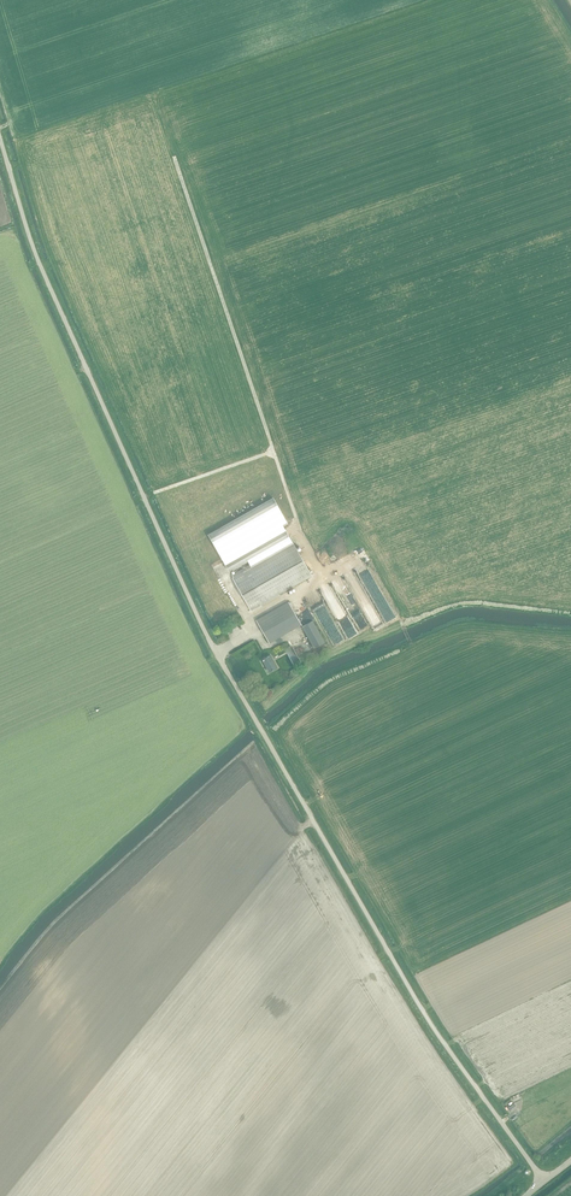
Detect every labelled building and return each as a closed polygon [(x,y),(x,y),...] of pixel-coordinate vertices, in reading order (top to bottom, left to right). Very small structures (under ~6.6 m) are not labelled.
[(209,534),(229,571),(249,561),(249,563),(292,541),(283,524),(288,522),(273,495),(209,534)] [(251,610),(311,575),(293,543),(256,564),(255,562),(232,575),(233,577),(232,577),(251,610)] [(354,548),(357,553),(367,548),(364,543),(354,548)] [(364,555),(356,560),(365,577),(369,575),(370,577),(374,575),(364,555)] [(384,613),(393,612),(391,601),(382,603),(384,613)] [(303,618),(298,620),(288,602),(257,620),(269,642),(300,624),(305,622),(303,618)] [(363,626),(369,622),(362,613),(356,617),(363,626)] [(381,615),(373,619),(376,625),(384,620),(381,615)] [(302,627),(313,647),(324,642),(312,621),(302,627)] [(331,631),(336,641),(345,637),(340,627),(331,631)] [(262,659),(269,671),(277,667),(270,655),(262,659)] [(517,1101),(511,1103),(513,1110),(519,1107),(517,1101)]
